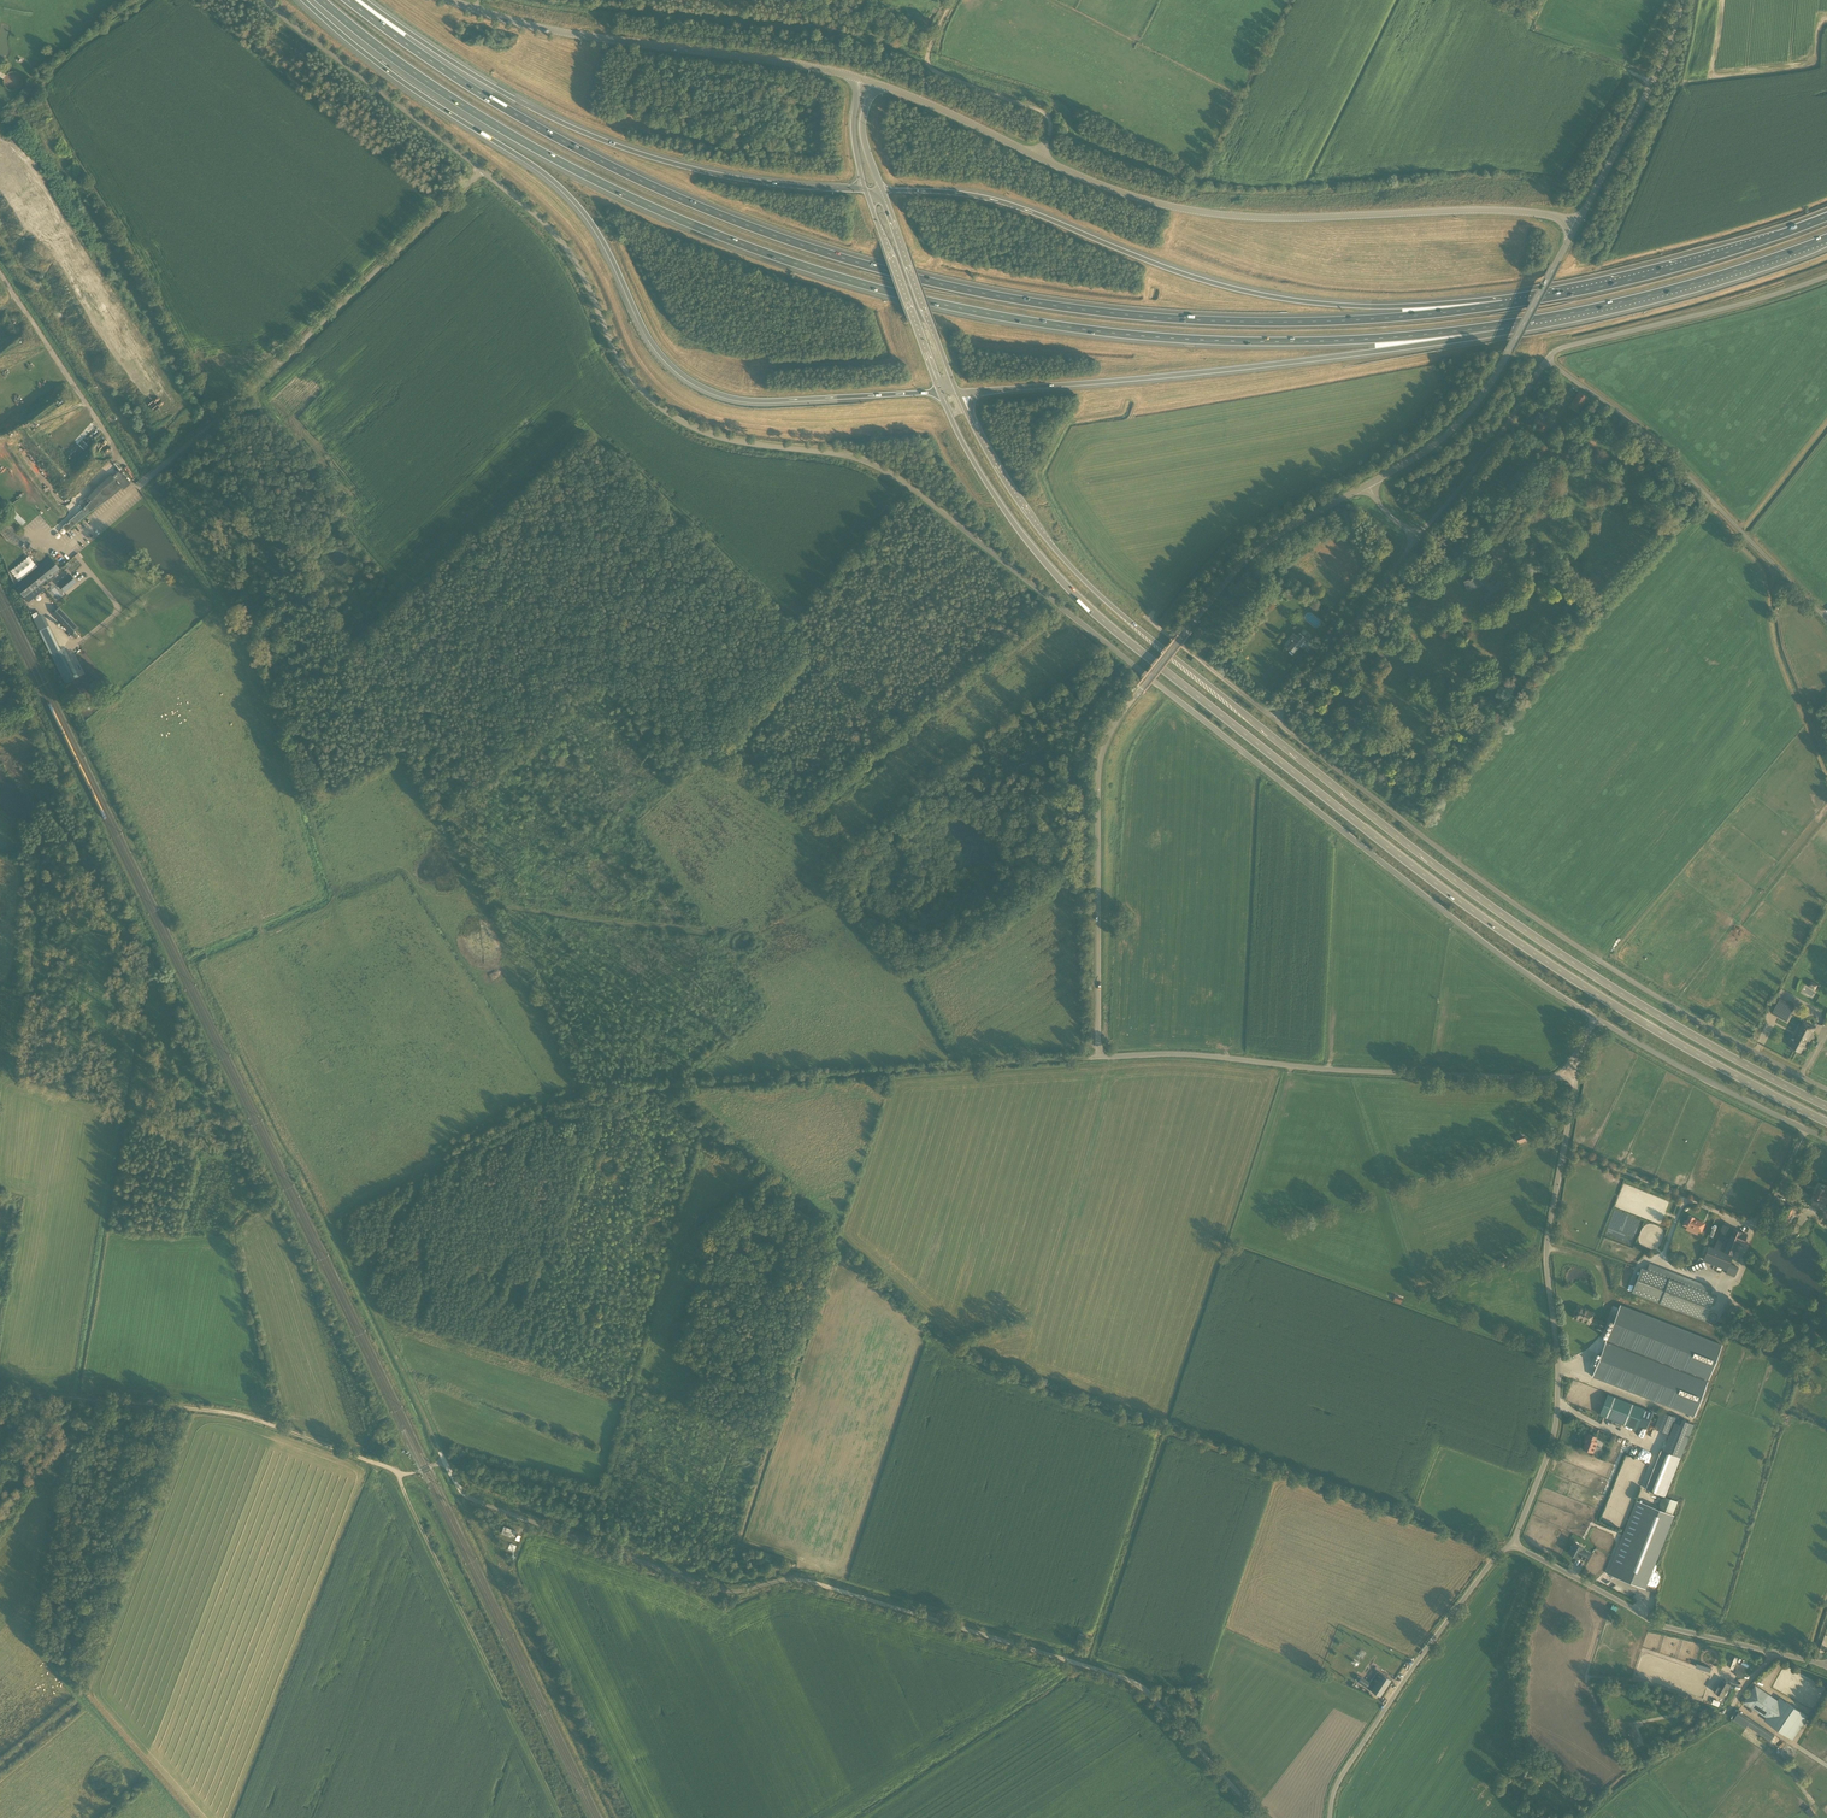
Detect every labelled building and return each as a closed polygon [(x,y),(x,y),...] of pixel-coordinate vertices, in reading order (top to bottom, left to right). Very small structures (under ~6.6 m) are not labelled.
[(1579,392),(1568,407),(1577,413),(1588,398),(1579,392)] [(83,509),(63,527),(67,532),(87,514),(112,497),(122,488),(124,490),(131,484),(120,471),(113,477),(114,478),(104,488),(83,509)] [(26,522),(12,508),(8,512),(21,526),(26,522)] [(1515,551),(1509,558),(1514,562),(1519,555),(1515,551)] [(42,583),(59,569),(49,557),(32,571),(42,583)] [(24,597),(25,597),(29,602),(43,590),(40,585),(42,583),(32,571),(24,578),(17,583),(20,586),(17,588),(24,597)] [(71,575),(59,585),(65,592),(76,582),(71,575)] [(1285,590),(1282,595),(1290,600),(1293,594),(1285,590)] [(72,634),(78,628),(59,608),(53,614),(72,634)] [(49,626),(39,631),(57,668),(67,663),(49,626)] [(1306,643),(1309,639),(1300,632),(1297,635),(1294,632),(1290,636),(1295,641),(1292,644),(1291,643),(1288,646),(1293,651),(1303,641),(1306,643)] [(1810,980),(1807,986),(1815,990),(1818,985),(1810,980)] [(1779,999),(1771,1013),(1783,1019),(1786,1014),(1788,1014),(1788,1013),(1791,1014),(1789,1017),(1795,1007),(1779,999)] [(1804,1022),(1798,1035),(1807,1040),(1814,1027),(1804,1022)] [(1806,1041),(1807,1040),(1798,1035),(1791,1047),(1800,1053),(1801,1052),(1803,1053),(1809,1043),(1806,1041)] [(1515,1137),(1518,1144),(1526,1141),(1524,1134),(1515,1137)] [(1824,1189),(1825,1187),(1824,1186),(1822,1186),(1821,1186),(1820,1187),(1819,1187),(1817,1190),(1818,1190),(1817,1192),(1816,1192),(1815,1195),(1813,1194),(1811,1199),(1819,1202),(1820,1199),(1826,1202),(1826,1190),(1824,1189)] [(1697,1235),(1702,1222),(1694,1218),(1694,1217),(1689,1215),(1686,1221),(1685,1220),(1683,1225),(1688,1227),(1687,1230),(1697,1235)] [(1723,1225),(1714,1249),(1708,1247),(1703,1260),(1727,1269),(1725,1273),(1734,1277),(1738,1267),(1729,1264),(1737,1244),(1742,1246),(1747,1234),(1723,1225)] [(1649,1264),(1647,1270),(1641,1268),(1632,1292),(1704,1321),(1714,1296),(1709,1294),(1711,1288),(1649,1264)] [(1601,1331),(1604,1323),(1597,1320),(1591,1318),(1593,1313),(1585,1310),(1585,1309),(1578,1306),(1577,1310),(1576,1311),(1575,1313),(1575,1315),(1574,1317),(1582,1320),(1581,1322),(1587,1324),(1588,1322),(1595,1325),(1594,1328),(1601,1331)] [(1619,1306),(1592,1377),(1693,1417),(1721,1345),(1619,1306)] [(1608,1395),(1600,1415),(1636,1429),(1637,1425),(1644,1409),(1608,1395)] [(1584,1439),(1586,1439),(1583,1449),(1599,1455),(1600,1454),(1601,1452),(1601,1450),(1601,1448),(1596,1446),(1597,1442),(1594,1441),(1596,1437),(1587,1433),(1584,1439)] [(1646,1489),(1662,1496),(1665,1497),(1665,1496),(1680,1457),(1661,1450),(1646,1489)] [(1659,1504),(1660,1510),(1636,1500),(1607,1574),(1645,1589),(1673,1515),(1672,1514),(1677,1501),(1665,1496),(1665,1497),(1662,1496),(1659,1504)] [(516,1531),(508,1528),(505,1535),(514,1538),(516,1531)] [(1574,1543),(1568,1553),(1576,1557),(1576,1556),(1586,1561),(1590,1553),(1582,1549),(1583,1548),(1574,1543)] [(1085,1635),(1079,1633),(1075,1645),(1081,1647),(1085,1635)] [(1697,1662),(1696,1667),(1710,1672),(1712,1667),(1697,1662)] [(1735,1679),(1739,1672),(1735,1670),(1731,1676),(1735,1679)] [(1358,1675),(1355,1679),(1366,1687),(1380,1696),(1391,1680),(1382,1674),(1376,1683),(1372,1679),(1369,1683),(1358,1675)] [(1731,1684),(1722,1679),(1715,1693),(1724,1698),(1731,1684)] [(1784,1706),(1756,1687),(1746,1702),(1768,1717),(1765,1721),(1792,1739),(1807,1716),(1786,1702),(1784,1706)] [(1771,1741),(1775,1735),(1763,1728),(1764,1729),(1763,1730),(1750,1721),(1751,1720),(1739,1711),(1733,1719),(1746,1728),(1747,1725),(1771,1741)] [(1627,1730),(1630,1738),(1633,1745),(1638,1743),(1635,1736),(1632,1728),(1627,1730)] [(1629,1738),(1621,1741),(1631,1764),(1639,1760),(1629,1738)] [(1522,1766),(1516,1775),(1523,1780),(1531,1767),(1526,1764),(1524,1768),(1522,1766)] [(1508,1778),(1503,1784),(1507,1786),(1511,1781),(1508,1778)]
